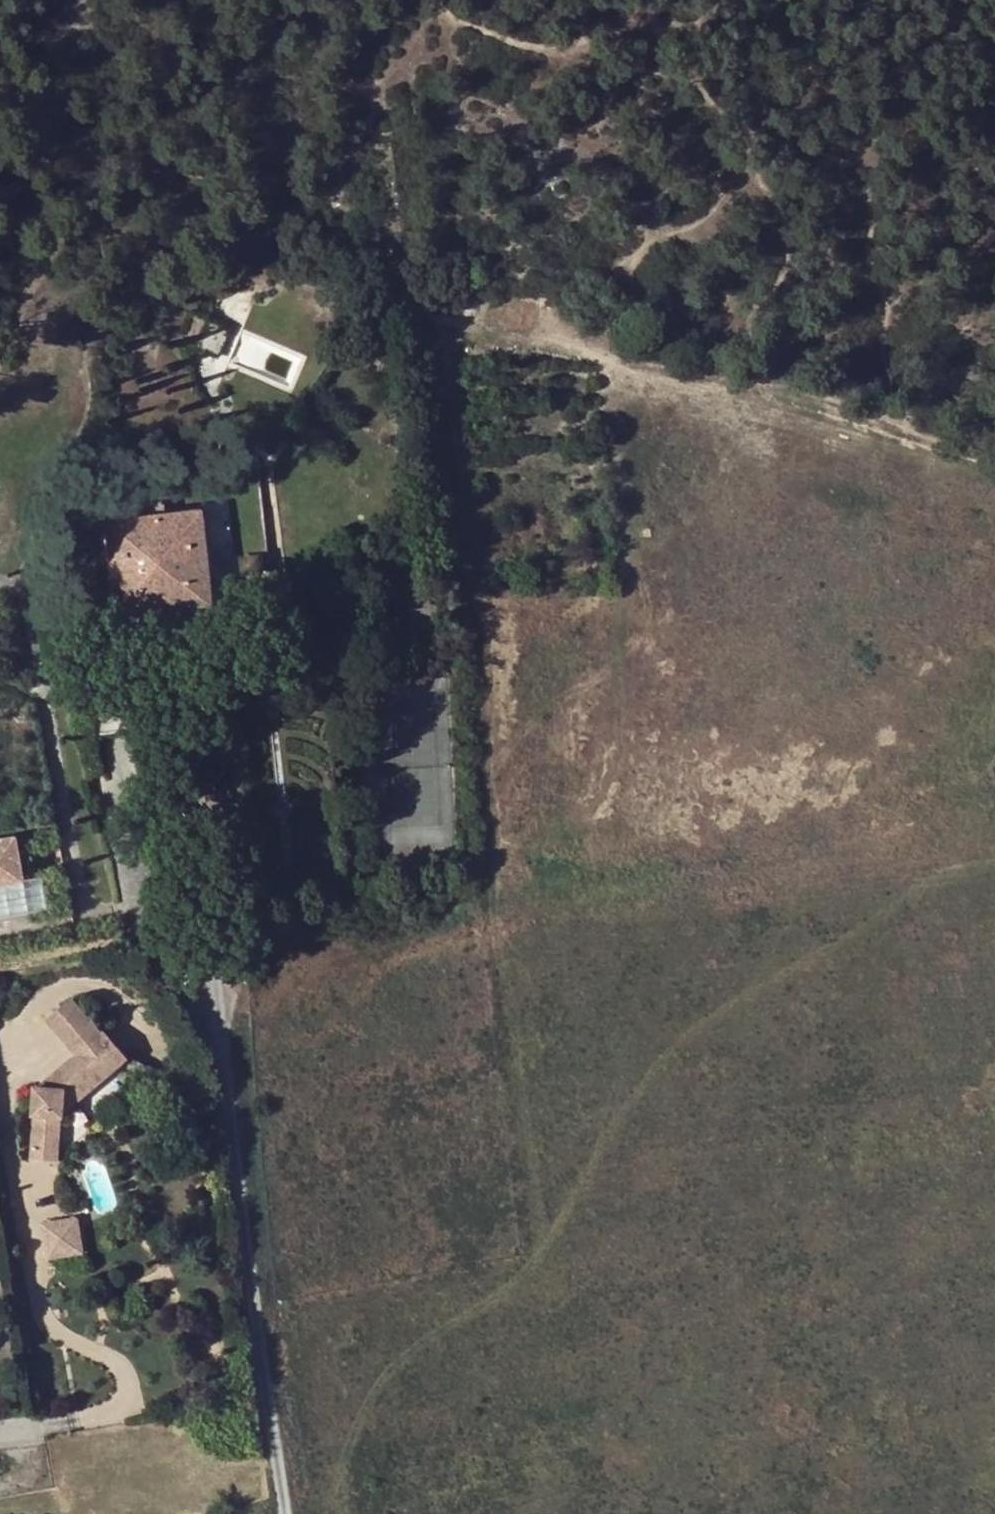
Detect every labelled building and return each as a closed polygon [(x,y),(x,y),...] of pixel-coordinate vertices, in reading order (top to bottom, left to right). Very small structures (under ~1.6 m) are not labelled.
[(191,313),(179,341),(194,347),(207,320),(191,313)] [(207,320),(194,347),(218,357),(230,329),(207,320)] [(143,517),(107,521),(116,613),(209,604),(198,512),(166,515),(164,497),(142,500),(143,517)] [(135,679),(91,687),(101,738),(146,728),(135,679)] [(0,838),(0,882),(32,876),(25,834),(0,838)] [(57,906),(51,873),(32,876),(0,882),(0,917),(57,906)] [(44,1020),(73,1055),(101,1031),(72,996),(44,1020)] [(29,1159),(59,1161),(62,1116),(129,1059),(103,1029),(101,1031),(73,1055),(34,1087),(29,1159)] [(40,1222),(46,1260),(84,1254),(78,1215),(40,1222)]
